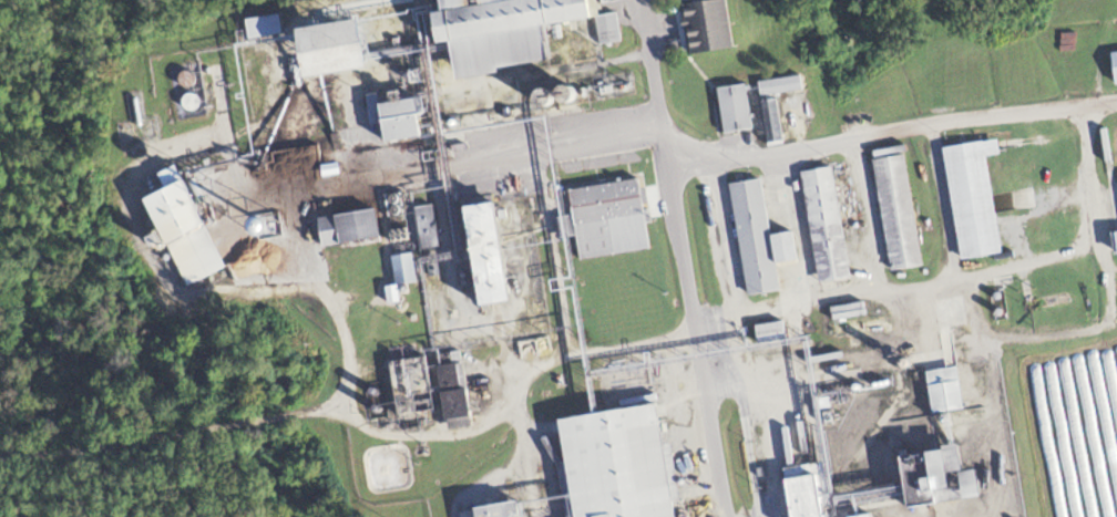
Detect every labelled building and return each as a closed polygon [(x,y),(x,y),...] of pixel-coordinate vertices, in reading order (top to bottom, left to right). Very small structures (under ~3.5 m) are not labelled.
[(439,25),(435,0),(465,0),(520,0),(522,10),(584,0),(588,31),(542,38),(546,72),(496,80),(498,86),(452,93),(447,56),(434,59),(430,27),(439,25)] [(682,3),(708,0),(726,0),(732,48),(688,54),(682,3)] [(306,77),(298,28),(360,18),(369,68),(306,77)] [(597,50),(593,22),(613,19),(617,45),(597,50)] [(1108,52),(1111,84),(1116,83),(1116,51),(1108,52)] [(761,95),(758,81),(799,73),(802,87),(761,95)] [(725,131),(718,87),(745,84),(751,127),(725,131)] [(386,142),(381,110),(367,112),(363,90),(375,87),(377,101),(422,94),(426,113),(418,114),(421,136),(386,142)] [(767,142),(760,99),(778,96),(783,139),(767,142)] [(961,257),(942,147),(982,141),(1001,250),(961,257)] [(890,268),(871,158),(903,154),(922,262),(890,268)] [(818,279),(801,172),(831,166),(848,275),(818,279)] [(747,293),(728,183),(759,177),(769,234),(791,230),(797,260),(775,263),(779,288),(747,293)] [(580,259),(576,235),(556,238),(553,217),(573,214),(568,190),(637,179),(648,247),(580,259)] [(390,249),(382,193),(401,189),(409,247),(390,249)] [(420,247),(413,207),(431,204),(438,244),(420,247)] [(320,245),(315,213),(334,210),(335,215),(376,207),(380,235),(320,245)] [(478,313),(463,216),(491,211),(506,309),(478,313)] [(1108,233),(1111,254),(1116,254),(1116,232),(1108,233)] [(393,283),(389,254),(412,250),(417,280),(393,283)] [(756,340),(777,336),(775,321),(753,325),(756,340)] [(445,427),(434,350),(458,347),(469,423),(445,427)] [(398,415),(389,361),(424,355),(433,410),(398,415)] [(654,402),(674,516),(575,516),(574,514),(566,515),(556,459),(566,457),(560,420),(654,402)] [(942,487),(937,447),(894,453),(901,507),(931,503),(929,489),(942,487)] [(817,506),(827,504),(822,461),(780,466),(786,516),(819,516),(817,506)] [(953,470),(957,498),(975,495),(971,467),(953,470)] [(516,500),(520,516),(475,516),(473,508),(516,500)]
